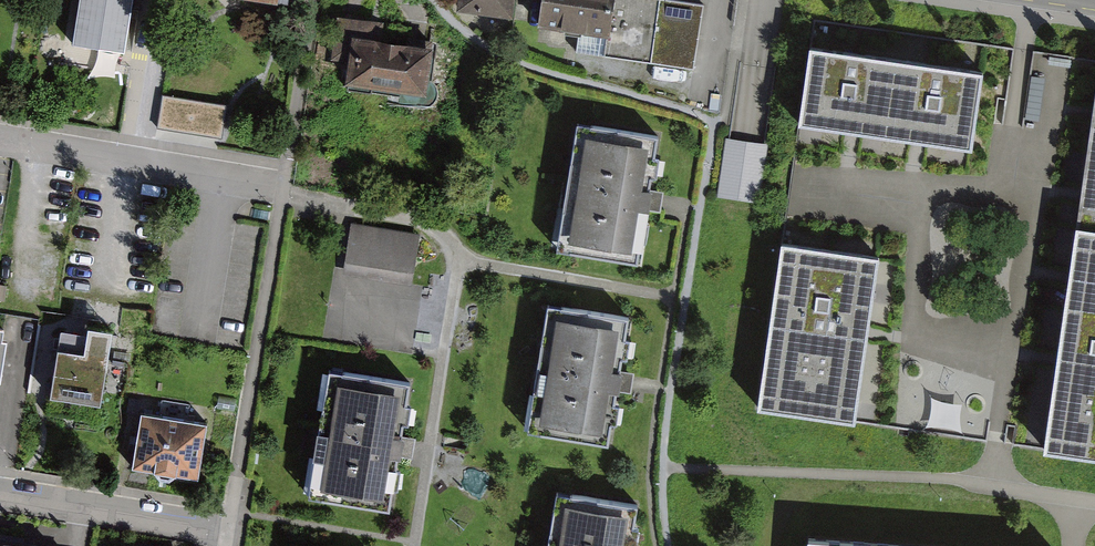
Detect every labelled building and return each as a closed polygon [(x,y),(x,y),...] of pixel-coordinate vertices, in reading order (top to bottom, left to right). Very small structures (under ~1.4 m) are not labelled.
[(70,46),(130,57),(140,0),(78,0),(70,46)] [(461,12),(515,19),(517,0),(463,0),(461,12)] [(579,30),(576,50),(693,67),(703,2),(690,0),(543,0),(539,24),(579,30)] [(426,102),(433,49),(383,43),(385,26),(338,20),(332,60),(349,62),(346,91),(426,102)] [(809,51),(798,128),(853,136),(917,146),(972,154),(984,76),(809,51)] [(225,138),(230,104),(166,95),(161,128),(225,138)] [(1094,465),(1094,99),(1093,112),(1081,194),(1070,276),(1058,360),(1044,458),(1094,465)] [(658,139),(571,123),(549,243),(636,259),(646,205),(658,139)] [(419,237),(355,225),(348,263),(412,275),(419,237)] [(782,247),(757,414),(855,428),(869,333),(880,261),(782,247)] [(348,281),(348,348),(419,348),(420,281),(348,281)] [(635,324),(548,309),(526,429),(613,444),(624,383),(635,324)] [(57,349),(50,397),(101,404),(109,356),(57,349)] [(417,388),(330,373),(308,493),(395,508),(406,449),(417,388)] [(207,418),(141,408),(132,463),(199,473),(207,418)] [(556,496),(547,545),(637,545),(643,512),(556,496)] [(808,536),(807,545),(944,545),(808,536)]
